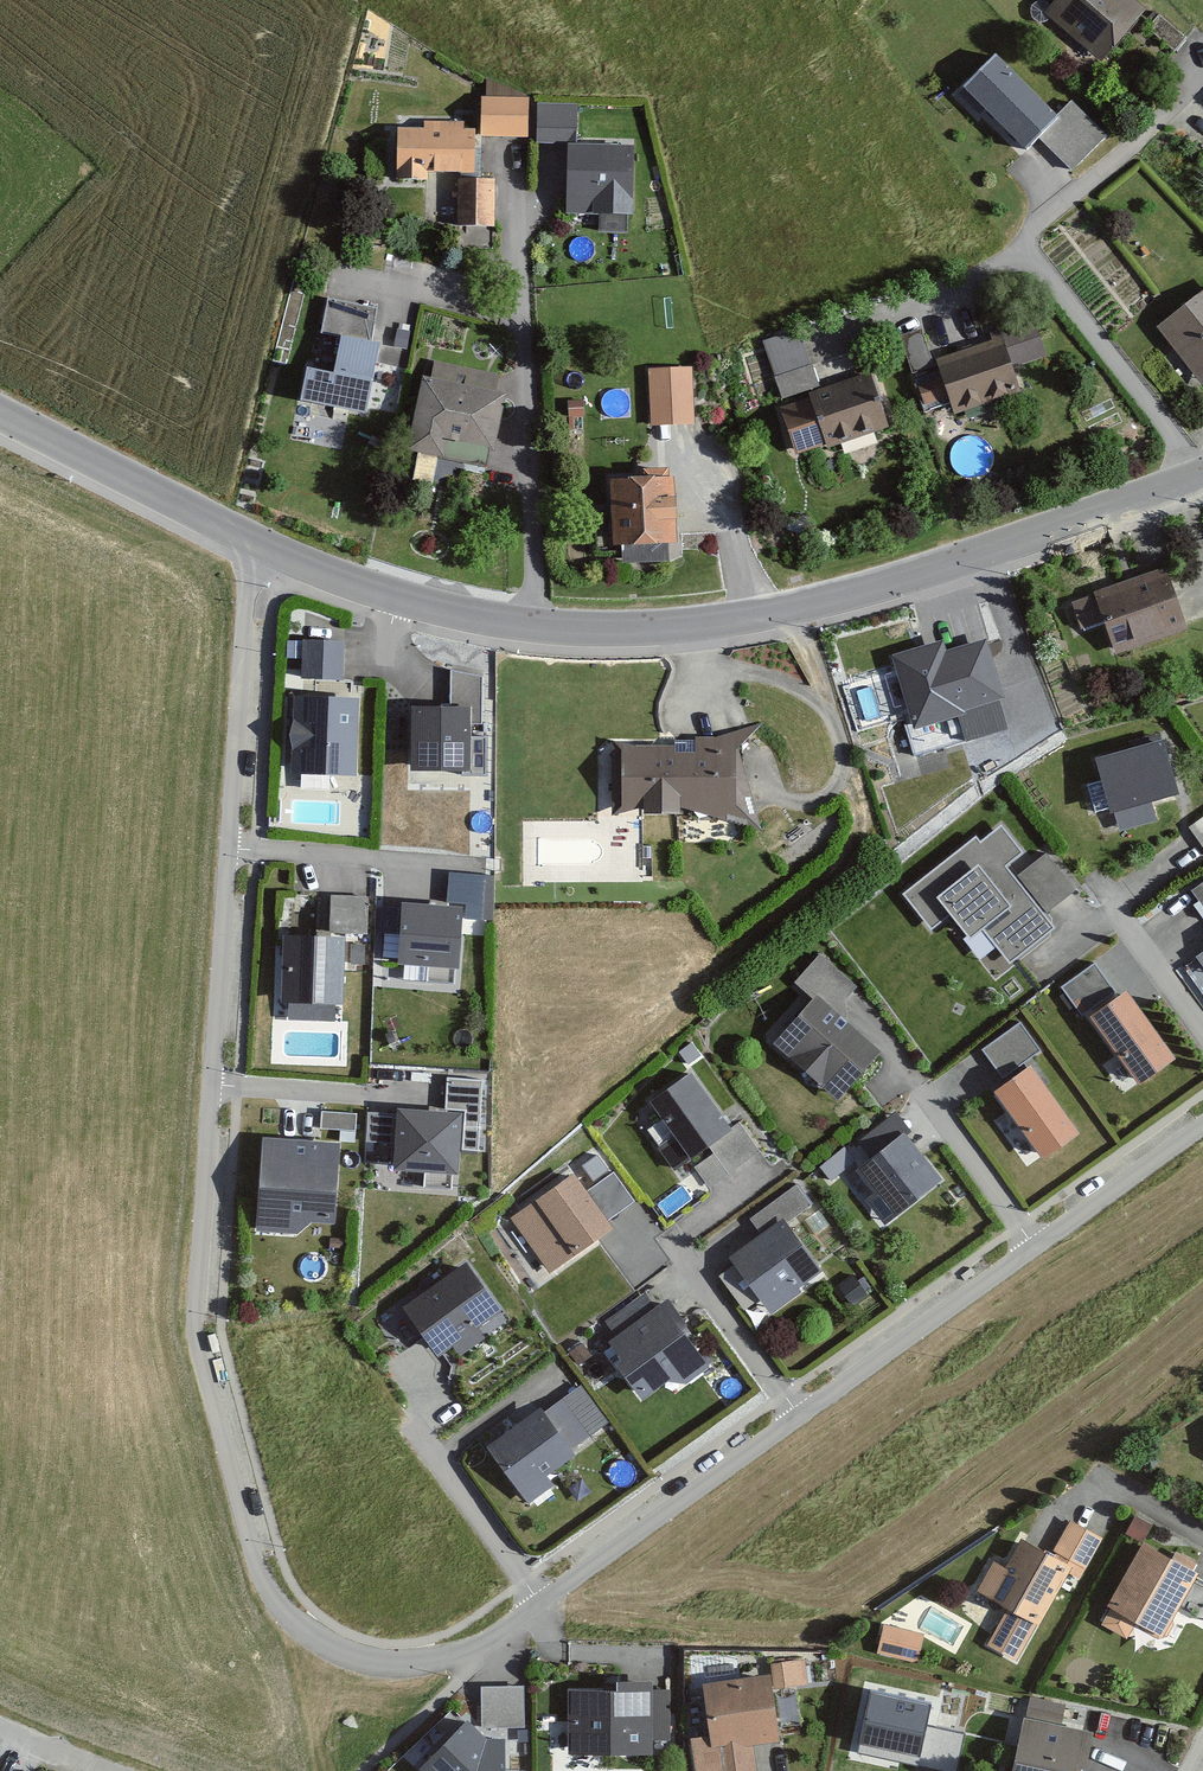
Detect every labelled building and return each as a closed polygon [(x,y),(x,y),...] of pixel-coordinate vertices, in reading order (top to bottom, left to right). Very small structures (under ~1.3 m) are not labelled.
[(1097,59),(1139,8),(1129,0),(1051,0),(1040,13),(1097,59)] [(1055,122),(996,64),(967,93),(1025,151),(1055,122)] [(474,137),(523,138),(525,99),(475,97),(474,137)] [(533,104),(531,142),(568,143),(570,106),(533,104)] [(425,180),(425,172),(467,173),(467,131),(458,131),(458,123),(420,122),(420,129),(392,128),(391,180),(425,180)] [(627,147),(562,146),(561,213),(626,214),(627,147)] [(487,228),(488,181),(452,181),(451,227),(487,228)] [(1150,328),(1197,390),(1202,385),(1202,288),(1150,328)] [(928,369),(917,333),(894,340),(904,376),(928,369)] [(795,335),(760,347),(772,381),(770,382),(777,403),(814,391),(795,335)] [(1013,394),(996,341),(931,361),(949,415),(1013,394)] [(1043,342),(1014,346),(1017,362),(1046,357),(1043,342)] [(364,417),(376,351),(341,344),(335,376),(310,371),(303,405),(364,417)] [(481,469),(498,395),(488,393),(492,375),(431,362),(427,380),(417,377),(401,451),(481,469)] [(691,426),(687,370),(645,373),(648,429),(691,426)] [(883,430),(865,376),(821,391),(822,393),(802,400),(803,403),(777,411),(793,457),(820,447),(822,452),(838,447),(840,453),(878,440),(876,433),(883,430)] [(940,407),(930,376),(909,383),(919,414),(940,407)] [(670,545),(668,481),(662,481),(662,470),(639,471),(639,478),(603,479),(605,547),(670,545)] [(1181,634),(1159,570),(1085,595),(1087,600),(1066,607),(1075,634),(1095,627),(1106,659),(1181,634)] [(995,700),(977,641),(938,652),(936,643),(886,658),(906,726),(900,727),(910,759),(999,732),(990,702),(995,700)] [(336,680),(337,644),(300,643),(298,679),(336,680)] [(480,726),(480,675),(446,675),(446,709),(406,709),(406,774),(463,774),(463,726),(480,726)] [(352,775),(354,699),(287,697),(285,773),(352,775)] [(609,815),(697,814),(728,816),(756,829),(738,766),(737,737),(690,737),(690,743),(669,743),(669,748),(609,748),(609,815)] [(1170,799),(1155,744),(1088,762),(1107,835),(1152,823),(1147,805),(1170,799)] [(1186,829),(1202,853),(1202,817),(1186,829)] [(1017,856),(997,831),(977,847),(971,838),(898,896),(929,935),(948,921),(966,943),(978,934),(1005,968),(1050,931),(1000,869),(1017,856)] [(1072,893),(1044,856),(1016,877),(1044,914),(1072,893)] [(443,872),(441,904),(481,906),(482,873),(443,872)] [(1187,894),(1202,915),(1202,883),(1187,894)] [(361,934),(360,898),(324,898),(324,935),(361,934)] [(450,968),(455,910),(398,905),(394,964),(425,967),(424,979),(445,980),(446,968),(450,968)] [(337,1006),(338,937),(275,936),(274,1005),(337,1006)] [(769,1043),(832,1101),(874,1054),(831,1014),(853,990),(815,956),(789,983),(808,1000),(769,1043)] [(1168,1059),(1122,993),(1115,997),(1092,965),(1055,991),(1077,1023),(1084,1018),(1131,1085),(1168,1059)] [(977,1050),(997,1080),(1038,1053),(1017,1023),(977,1050)] [(676,1055),(685,1069),(700,1059),(690,1045),(676,1055)] [(1073,1135),(1021,1069),(987,1095),(1039,1161),(1073,1135)] [(723,1131),(683,1075),(642,1104),(655,1123),(642,1132),(669,1169),(723,1131)] [(440,1079),(438,1112),(390,1110),(388,1168),(418,1169),(417,1188),(442,1189),(443,1174),(450,1174),(452,1129),(474,1130),(476,1081),(440,1079)] [(349,1115),(316,1113),(315,1127),(348,1130),(349,1115)] [(757,1153),(738,1126),(706,1150),(725,1177),(757,1153)] [(933,1182),(897,1135),(848,1172),(860,1188),(854,1193),(878,1224),(933,1182)] [(290,1231),(302,1220),(325,1221),(331,1143),(255,1138),(249,1229),(290,1231)] [(574,1170),(589,1187),(611,1167),(596,1150),(574,1170)] [(580,1193),(568,1176),(507,1220),(546,1273),(608,1228),(604,1222),(633,1202),(610,1172),(580,1193)] [(806,1207),(790,1186),(743,1221),(754,1235),(723,1258),(767,1317),(796,1295),(792,1290),(815,1272),(780,1226),(806,1207)] [(492,1311),(454,1263),(392,1311),(428,1357),(447,1343),(455,1354),(477,1336),(471,1327),(492,1311)] [(635,1401),(660,1382),(680,1386),(702,1369),(681,1341),(687,1337),(662,1305),(599,1353),(635,1401)] [(581,1438),(556,1403),(539,1415),(534,1408),(481,1447),(521,1502),(546,1485),(539,1476),(570,1453),(566,1449),(581,1438)] [(1014,1666),(1064,1575),(1076,1582),(1098,1542),(1066,1524),(1047,1558),(1015,1541),(1000,1570),(990,1565),(974,1593),(1004,1609),(983,1649),(1014,1666)] [(1192,1576),(1186,1572),(1191,1564),(1171,1553),(1166,1561),(1137,1545),(1102,1608),(1105,1610),(1096,1627),(1121,1641),(1130,1625),(1157,1641),(1174,1610),(1200,1625),(1202,1619),(1202,1589),(1189,1581),(1192,1576)] [(919,1637),(881,1629),(875,1656),(913,1664),(919,1637)] [(804,1687),(802,1664),(768,1667),(770,1690),(804,1687)] [(749,1748),(772,1744),(762,1678),(698,1687),(711,1770),(752,1770),(749,1748)] [(646,1693),(646,1682),(608,1683),(608,1692),(562,1692),(563,1756),(648,1755),(648,1744),(665,1743),(664,1693),(646,1693)] [(931,1706),(870,1692),(859,1743),(920,1756),(931,1706)] [(1086,1733),(1017,1719),(1006,1770),(1078,1770),(1086,1733)] [(469,1722),(426,1767),(429,1770),(504,1770),(504,1742),(487,1742),(469,1722)]
